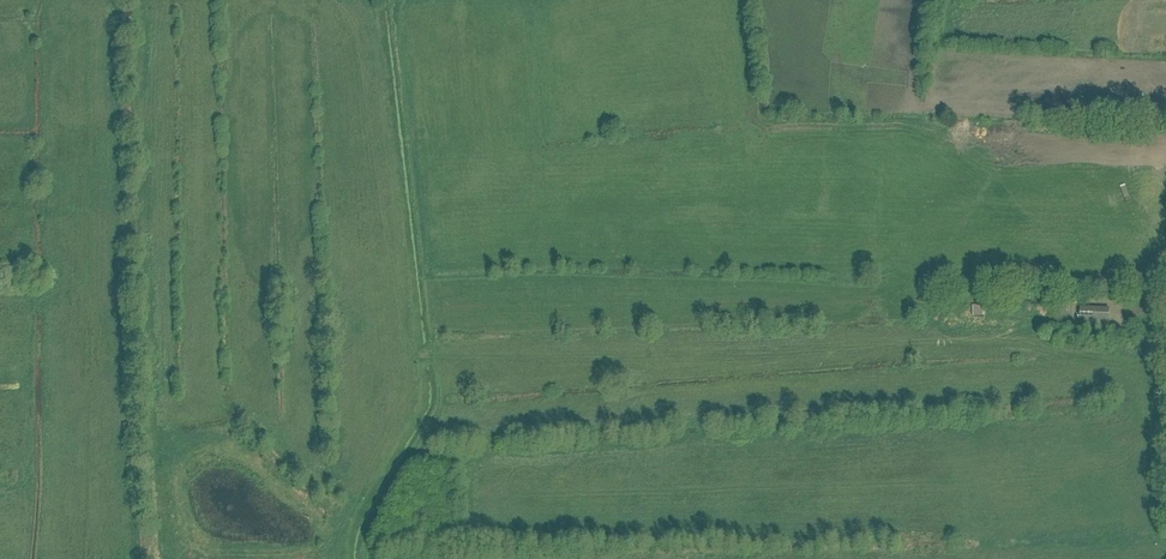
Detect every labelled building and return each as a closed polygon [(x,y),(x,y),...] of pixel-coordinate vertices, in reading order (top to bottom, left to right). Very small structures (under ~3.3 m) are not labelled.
[(1109,309),(1081,308),(1080,321),(1109,322),(1109,309)]
